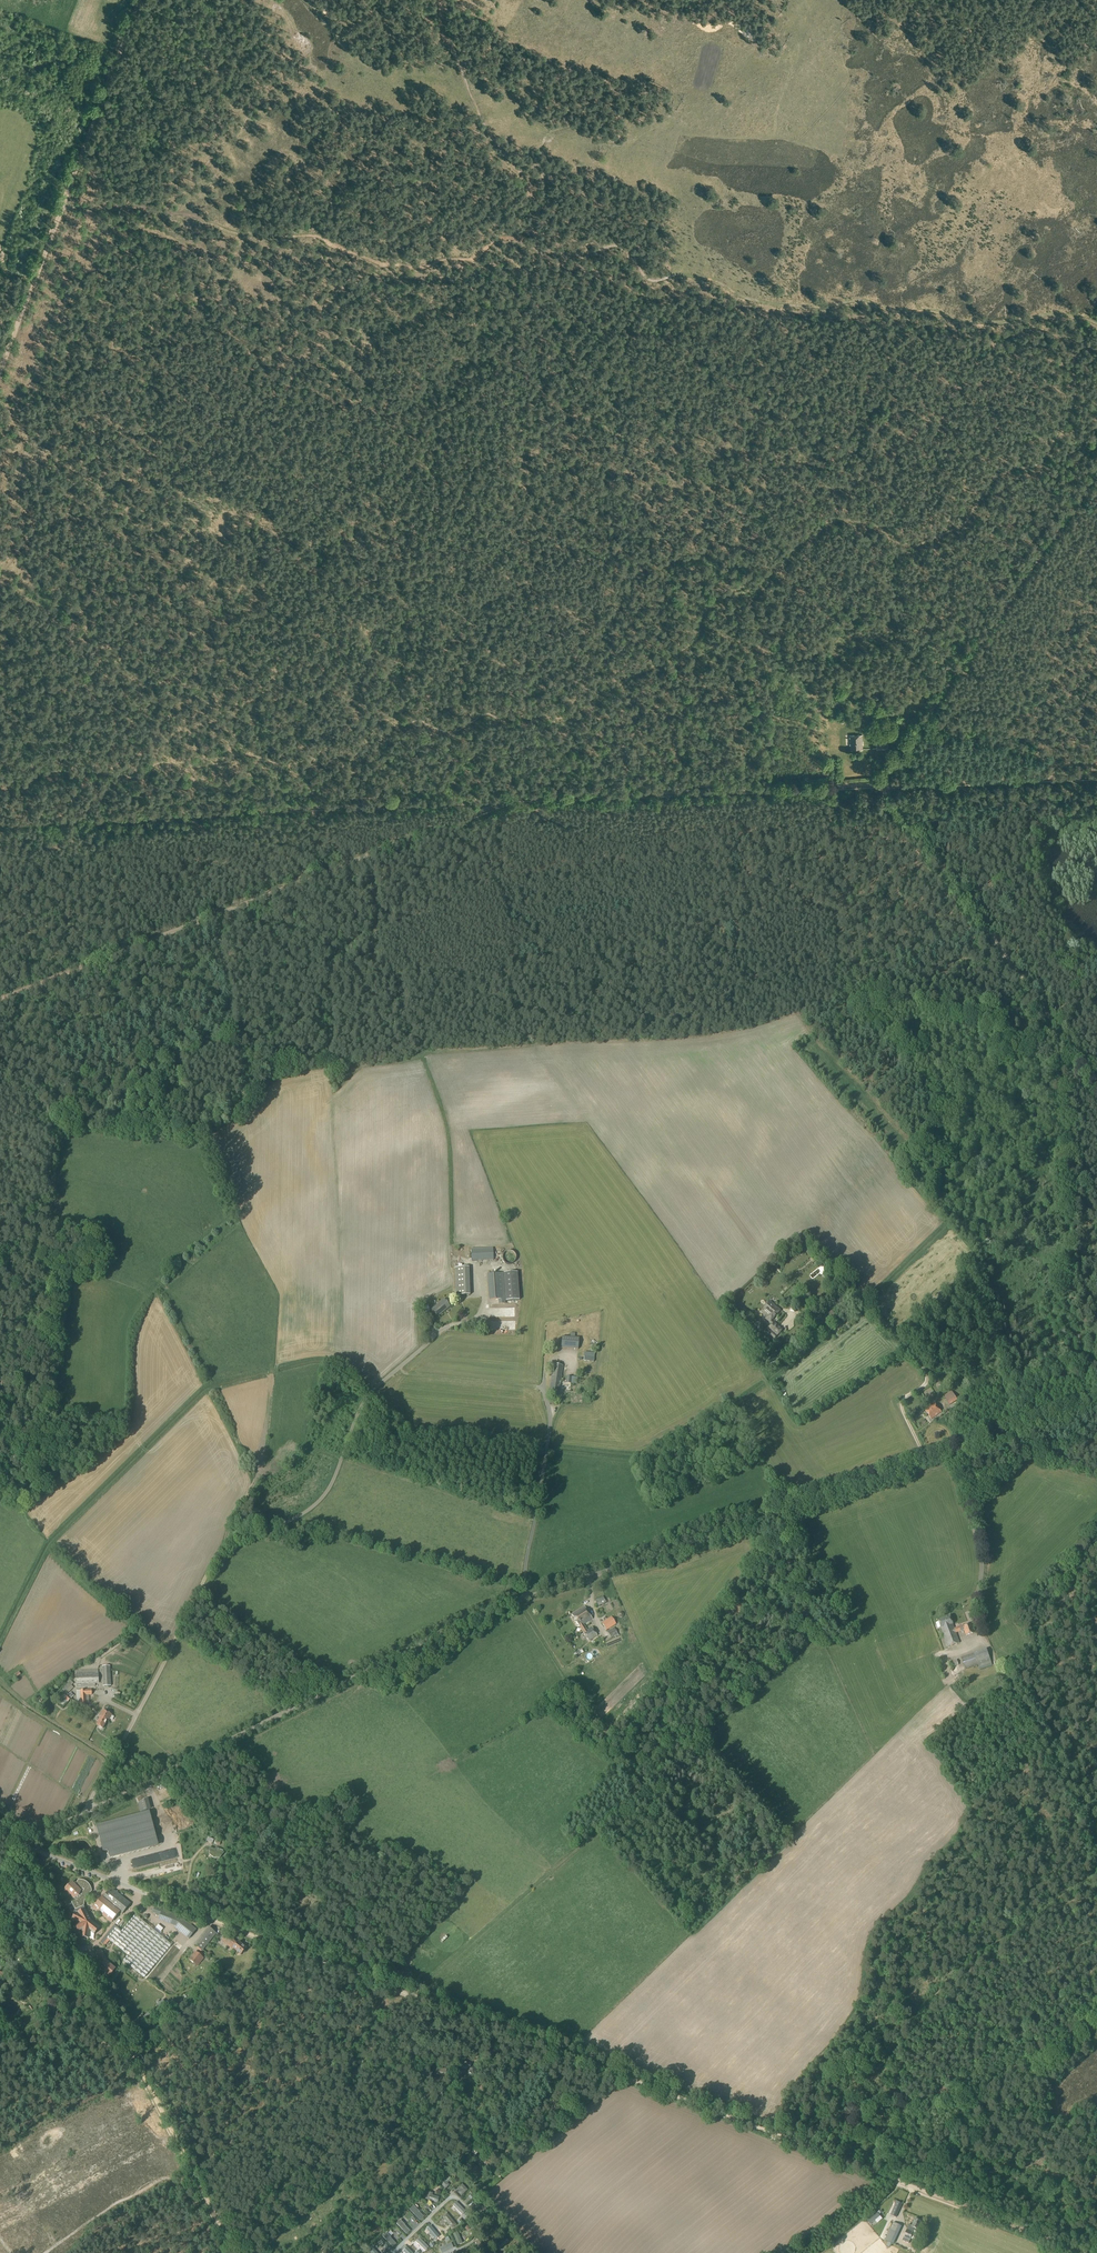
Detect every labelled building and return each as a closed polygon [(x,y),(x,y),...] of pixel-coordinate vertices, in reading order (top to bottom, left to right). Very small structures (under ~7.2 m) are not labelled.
[(850,750),(863,749),(862,734),(850,735),(850,750)] [(877,749),(888,749),(888,737),(876,738),(877,749)] [(471,1261),(493,1260),(493,1248),(471,1249),(471,1261)] [(509,1265),(510,1265),(511,1264),(512,1264),(513,1263),(514,1262),(515,1262),(515,1261),(516,1260),(516,1258),(516,1257),(516,1256),(515,1255),(515,1254),(514,1253),(513,1252),(512,1252),(511,1252),(510,1251),(509,1251),(508,1251),(507,1252),(506,1252),(505,1253),(504,1254),(503,1255),(503,1256),(503,1257),(502,1258),(503,1259),(503,1260),(503,1261),(504,1262),(505,1263),(506,1264),(507,1264),(508,1264),(509,1265)] [(469,1266),(457,1266),(457,1293),(470,1292),(469,1266)] [(505,1301),(520,1300),(517,1272),(503,1273),(505,1301)] [(505,1304),(503,1273),(486,1274),(489,1300),(498,1300),(498,1304),(505,1304)] [(438,1316),(450,1306),(444,1299),(432,1309),(438,1316)] [(774,1323),(772,1321),(781,1310),(769,1301),(763,1309),(769,1314),(765,1319),(772,1325),(766,1332),(774,1339),(782,1329),(774,1322),(774,1323)] [(518,1306),(491,1307),(492,1317),(518,1315),(518,1306)] [(827,1327),(838,1318),(832,1311),(821,1321),(827,1327)] [(574,1337),(575,1333),(570,1333),(570,1337),(565,1337),(565,1335),(562,1335),(562,1337),(561,1348),(578,1349),(579,1338),(574,1337)] [(594,1362),(594,1353),(584,1352),(583,1361),(594,1362)] [(551,1380),(561,1382),(562,1375),(561,1375),(563,1365),(553,1364),(551,1380)] [(577,1384),(577,1378),(567,1376),(566,1383),(567,1383),(567,1385),(570,1386),(570,1384),(571,1384),(571,1383),(577,1384)] [(559,1396),(561,1382),(551,1380),(549,1394),(559,1396)] [(949,1405),(957,1400),(952,1391),(943,1396),(949,1405)] [(931,1419),(941,1412),(934,1403),(924,1410),(931,1419)] [(598,1606),(606,1603),(603,1596),(595,1600),(598,1606)] [(587,1630),(583,1625),(592,1619),(584,1606),(572,1615),(589,1641),(597,1636),(592,1627),(587,1630)] [(954,1628),(953,1624),(950,1616),(938,1620),(941,1628),(948,1647),(959,1643),(956,1633),(964,1630),(966,1636),(975,1633),(971,1623),(963,1626),(962,1625),(954,1628)] [(606,1630),(616,1624),(611,1617),(601,1623),(606,1630)] [(573,1620),(560,1627),(564,1634),(577,1628),(573,1620)] [(979,1667),(991,1663),(986,1649),(974,1654),(961,1658),(965,1669),(978,1665),(979,1667)] [(944,1678),(952,1675),(947,1659),(939,1661),(944,1678)] [(103,1686),(111,1686),(110,1666),(102,1666),(103,1686)] [(95,1687),(95,1684),(98,1684),(98,1670),(75,1671),(76,1684),(76,1688),(95,1687)] [(67,1694),(73,1688),(71,1686),(73,1684),(69,1680),(67,1682),(68,1683),(62,1689),(67,1694)] [(86,1704),(86,1703),(86,1695),(92,1695),(91,1690),(76,1690),(77,1704),(80,1703),(80,1704),(86,1704)] [(67,1702),(74,1696),(70,1692),(64,1699),(67,1702)] [(112,1715),(102,1710),(99,1717),(100,1717),(96,1725),(103,1729),(107,1721),(108,1722),(112,1715)] [(110,1859),(159,1846),(149,1811),(97,1825),(104,1851),(108,1850),(110,1859)] [(215,1850),(209,1848),(209,1855),(214,1858),(219,1859),(224,1853),(219,1851),(220,1849),(218,1848),(217,1852),(214,1852),(215,1850)] [(72,1897),(73,1898),(74,1899),(70,1906),(73,1912),(77,1912),(77,1913),(77,1914),(75,1913),(72,1920),(79,1923),(73,1926),(77,1933),(82,1930),(81,1937),(88,1938),(89,1931),(94,1934),(100,1926),(91,1920),(90,1919),(84,1906),(84,1904),(84,1903),(85,1900),(86,1898),(88,1895),(90,1893),(92,1891),(91,1890),(91,1888),(90,1886),(89,1884),(87,1883),(86,1882),(84,1881),(82,1880),(80,1880),(78,1880),(75,1886),(72,1882),(64,1890),(72,1897)] [(130,1904),(113,1890),(111,1893),(108,1891),(103,1898),(94,1909),(110,1922),(119,1912),(122,1914),(130,1904)] [(181,1917),(154,1907),(154,1908),(153,1908),(151,1912),(153,1912),(152,1913),(160,1916),(158,1920),(175,1927),(174,1928),(189,1939),(196,1930),(181,1917)] [(171,1945),(135,1915),(121,1931),(116,1927),(107,1939),(127,1956),(123,1961),(144,1978),(171,1945)] [(202,1951),(216,1933),(209,1928),(196,1946),(202,1951)] [(236,1944),(226,1936),(222,1941),(232,1949),(233,1949),(241,1955),(246,1949),(238,1942),(236,1944)] [(115,1968),(105,1961),(104,1959),(106,1958),(101,1950),(95,1953),(100,1961),(99,1962),(99,1964),(100,1965),(101,1966),(100,1969),(109,1976),(113,1972),(113,1971),(115,1968)] [(204,1959),(195,1952),(188,1960),(197,1967),(204,1959)] [(159,1985),(164,1980),(161,1976),(155,1981),(159,1985)] [(476,2076),(478,2067),(470,2066),(471,2063),(460,2061),(458,2069),(466,2070),(465,2074),(476,2076)] [(557,2101),(563,2106),(569,2100),(562,2094),(557,2101)] [(558,2111),(562,2107),(556,2102),(552,2106),(558,2111)] [(448,2183),(452,2180),(448,2176),(441,2183),(448,2190),(452,2187),(448,2183)] [(462,2190),(460,2192),(463,2197),(470,2192),(464,2185),(460,2188),(462,2190)] [(896,2217),(902,2204),(897,2201),(890,2215),(896,2217)] [(870,2224),(880,2216),(877,2213),(867,2221),(870,2224)] [(917,2232),(922,2221),(915,2218),(912,2226),(909,2224),(902,2241),(909,2243),(914,2231),(917,2232)] [(893,2244),(902,2226),(893,2222),(885,2240),(893,2244)] [(460,2246),(465,2244),(460,2232),(455,2234),(460,2246)]
